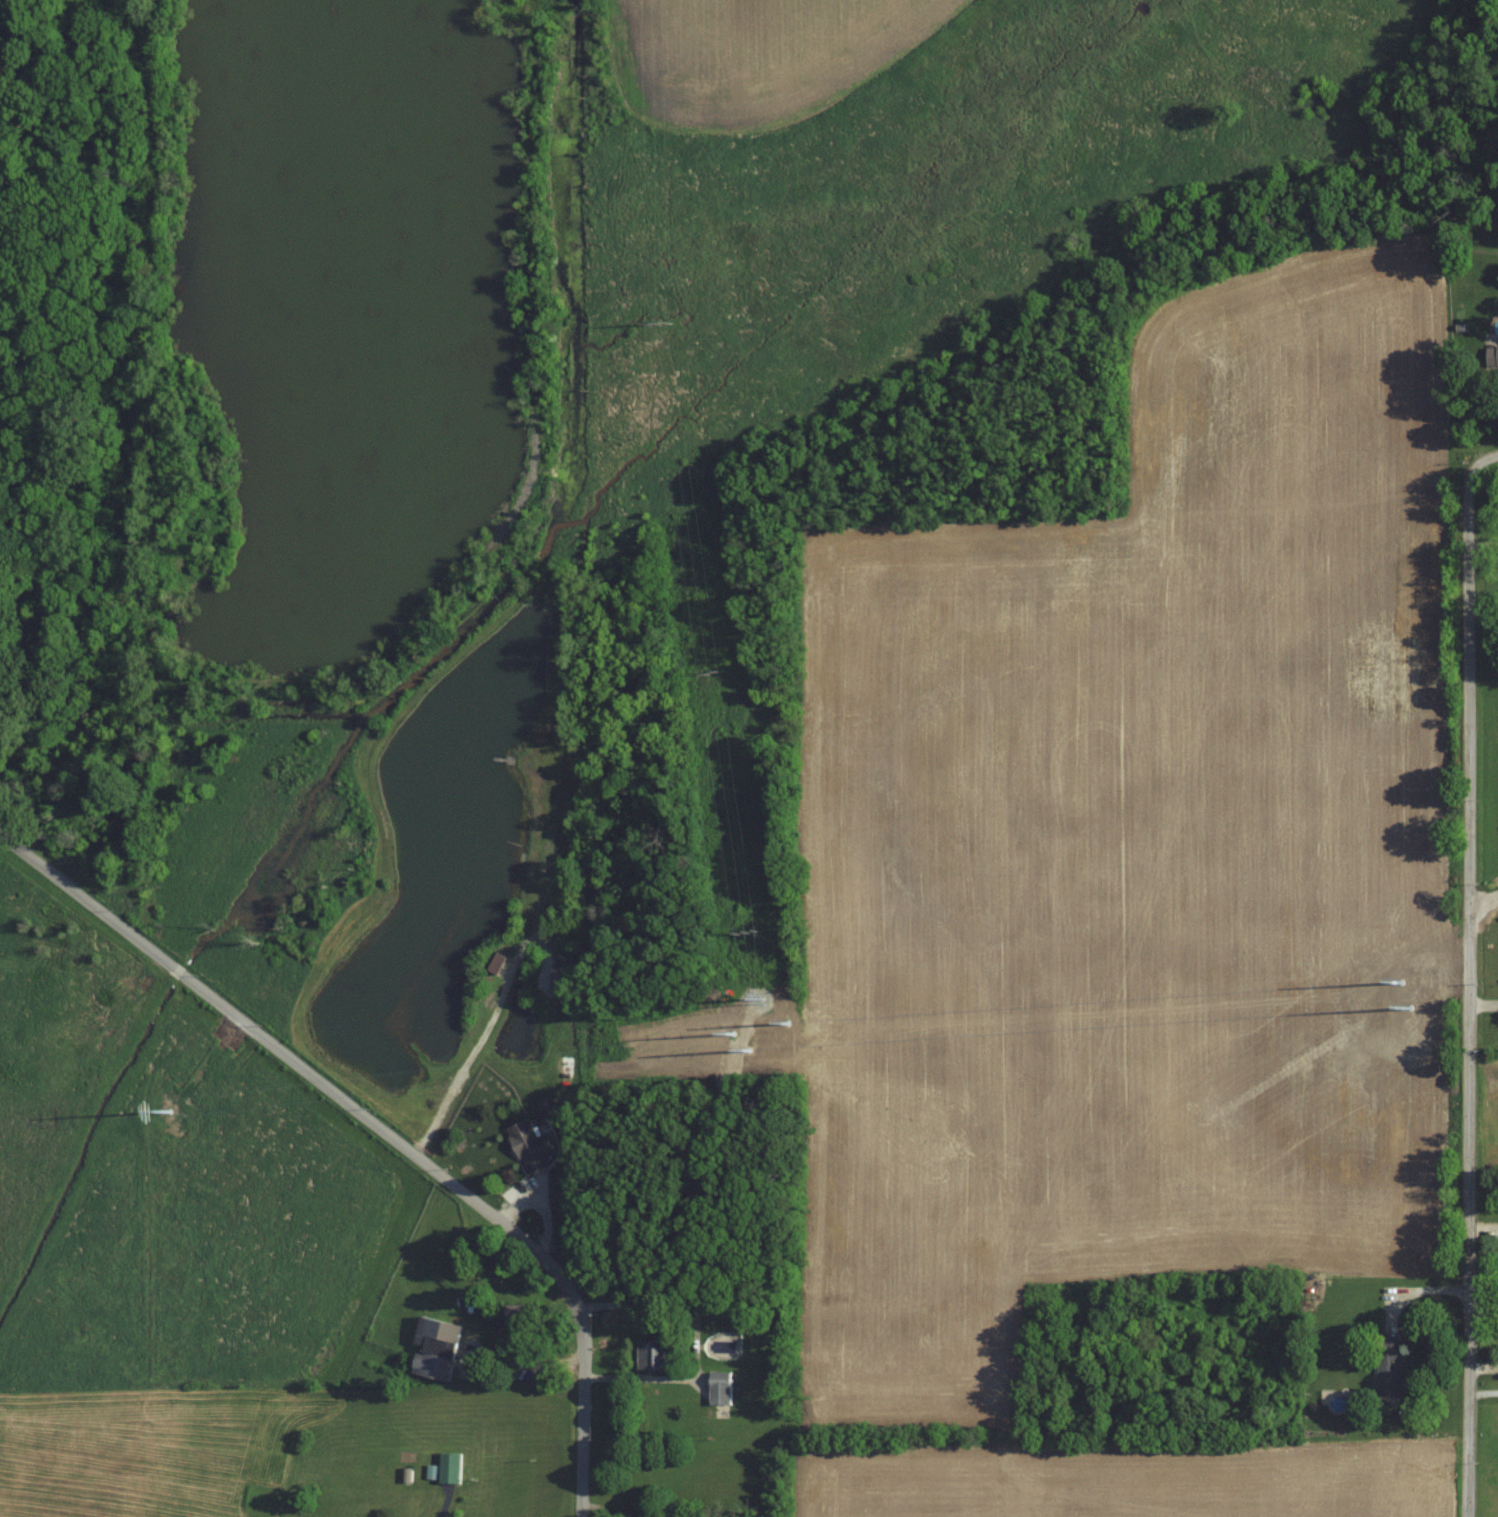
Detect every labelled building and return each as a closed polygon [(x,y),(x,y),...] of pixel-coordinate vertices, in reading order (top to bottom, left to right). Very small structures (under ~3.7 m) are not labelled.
[(1497,365),(1497,345),(1487,345),(1487,365),(1497,365)] [(506,957),(496,952),(486,970),(496,975),(506,957)] [(553,1077),(572,1077),(572,1058),(553,1058),(553,1077)] [(528,1175),(547,1167),(543,1157),(555,1152),(546,1132),(537,1136),(529,1118),(507,1128),(528,1175)] [(410,1374),(449,1383),(462,1326),(423,1317),(410,1374)] [(1400,1337),(1377,1337),(1377,1407),(1397,1407),(1397,1382),(1400,1382),(1400,1337)] [(666,1370),(666,1341),(638,1341),(638,1370),(666,1370)] [(731,1372),(710,1372),(710,1406),(731,1406),(731,1372)] [(458,1454),(438,1454),(437,1483),(458,1484),(458,1454)]
